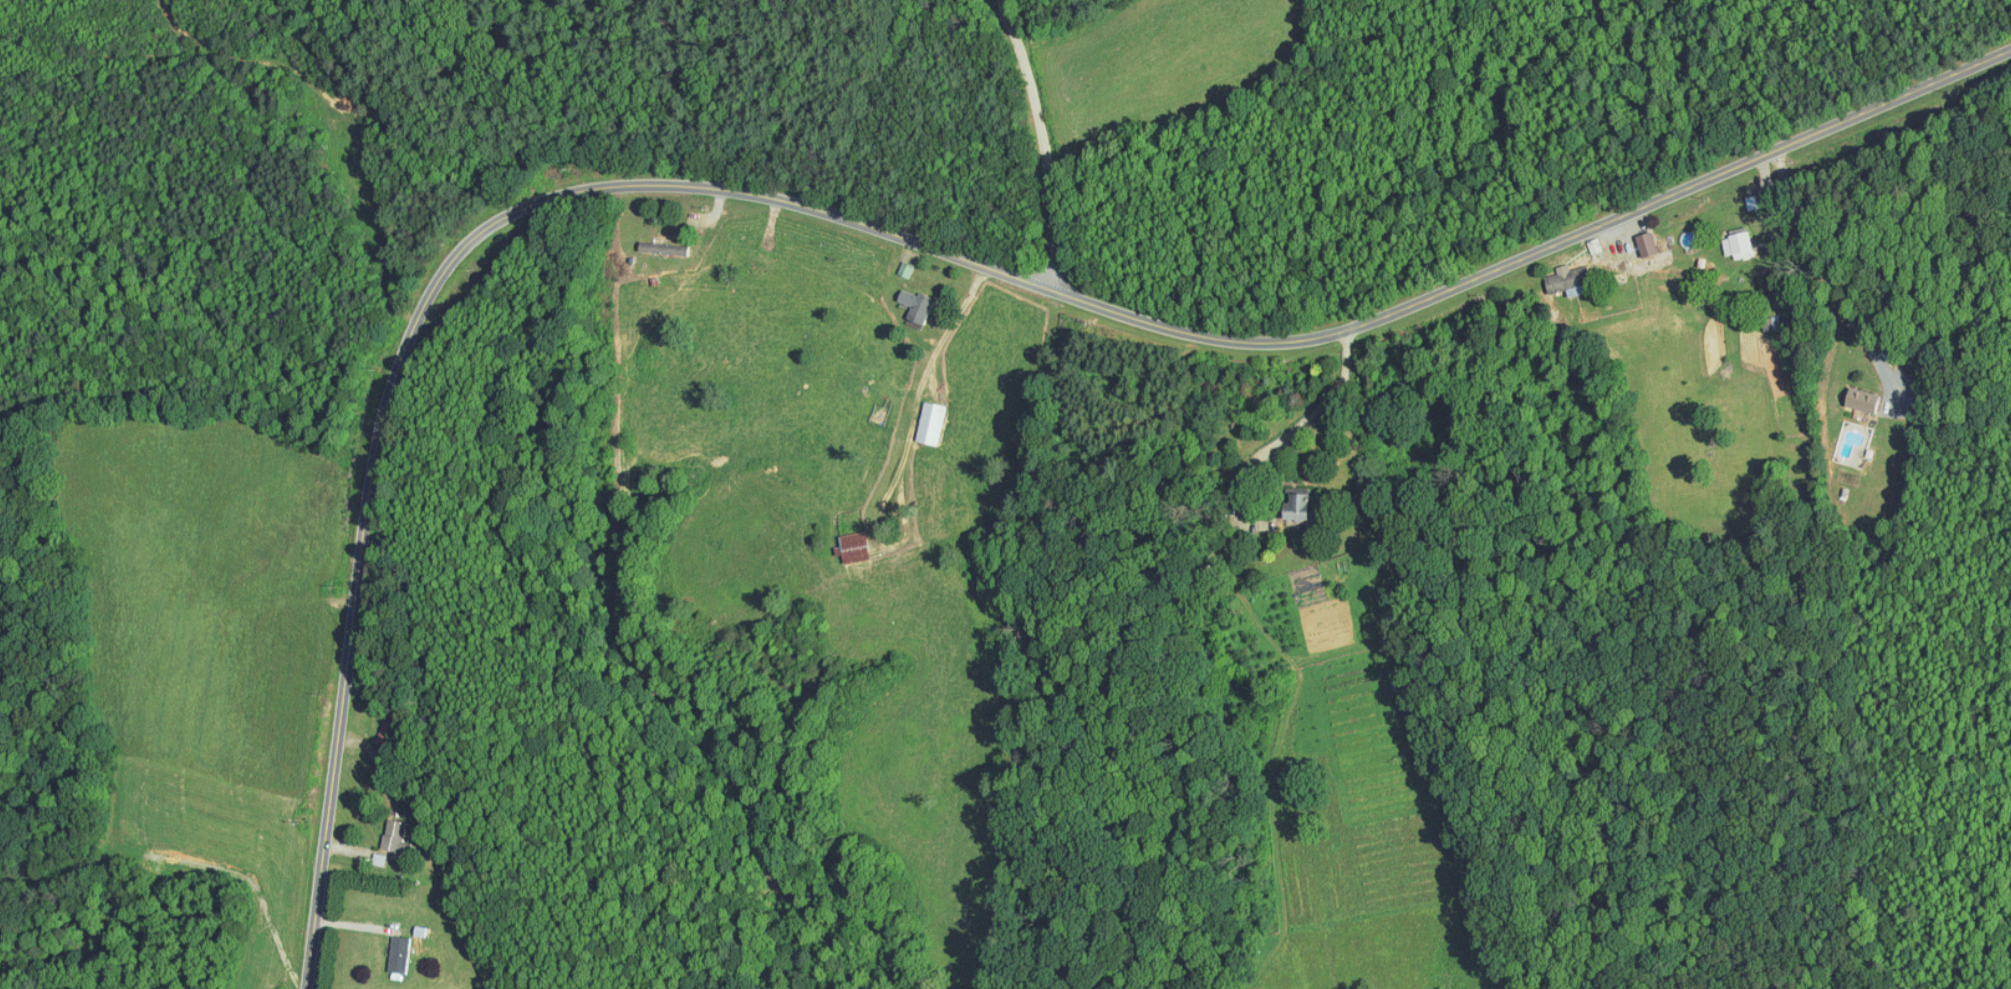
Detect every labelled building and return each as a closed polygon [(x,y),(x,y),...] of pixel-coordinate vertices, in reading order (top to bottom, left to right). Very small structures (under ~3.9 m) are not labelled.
[(1717,233),(1718,249),(1727,249),(1728,253),(1746,251),(1743,221),(1723,223),(1724,232),(1717,233)] [(1631,228),(1635,251),(1651,248),(1647,225),(1631,228)] [(681,248),(681,239),(634,237),(634,247),(681,248)] [(902,272),(906,259),(895,255),(891,268),(902,272)] [(928,294),(894,281),(889,295),(906,301),(899,317),(917,324),(928,294)] [(938,398),(915,396),(910,436),(933,439),(938,398)] [(1289,514),(1314,515),(1314,485),(1290,484),(1289,514)] [(866,553),(860,524),(834,530),(840,558),(866,553)] [(392,815),(379,815),(377,844),(400,845),(401,821),(392,821),(392,815)] [(403,930),(384,929),(382,966),(401,967),(403,930)]
